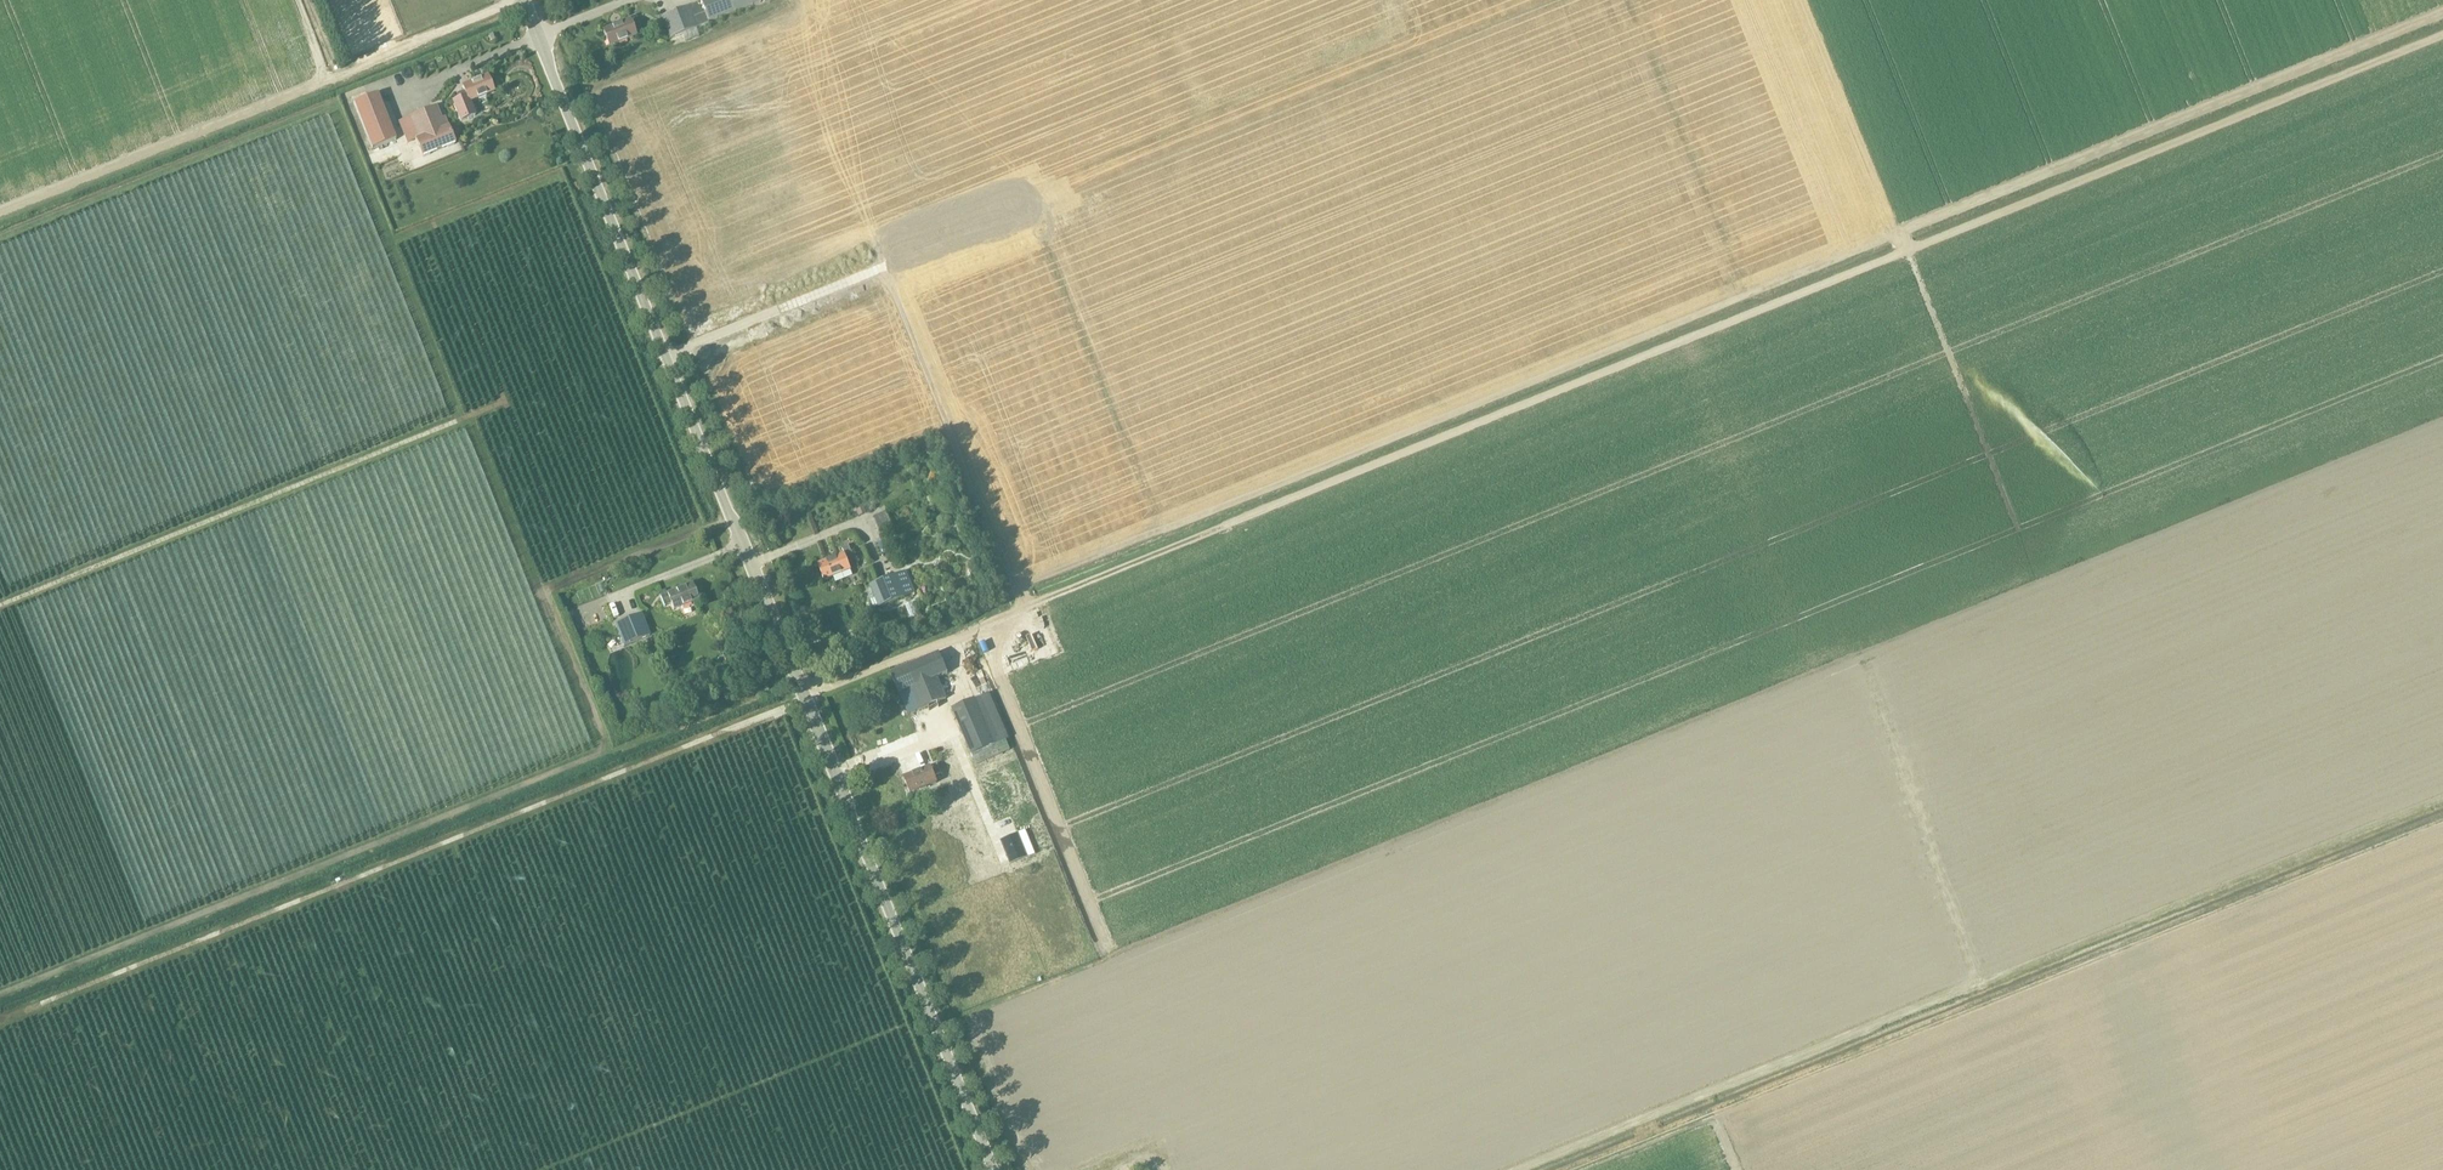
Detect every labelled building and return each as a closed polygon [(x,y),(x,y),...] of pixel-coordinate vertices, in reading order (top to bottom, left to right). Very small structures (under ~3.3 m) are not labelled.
[(341,15),(362,9),(375,48),(400,40),(387,0),(336,0),(341,15)] [(697,29),(697,28),(708,24),(708,23),(760,2),(759,0),(699,0),(700,3),(688,7),(662,17),(670,39),(682,35),(684,42),(698,36),(696,29),(697,29)] [(640,27),(636,18),(635,15),(628,17),(630,20),(603,31),(609,47),(636,36),(633,30),(640,27)] [(346,31),(352,56),(374,51),(368,25),(354,28),(354,29),(346,31)] [(465,94),(451,99),(459,118),(474,113),(469,102),(494,92),(487,76),(462,86),(465,94)] [(377,95),(353,104),(372,150),(396,141),(377,95)] [(436,106),(410,117),(399,122),(407,143),(415,140),(422,156),(455,143),(444,117),(441,118),(436,106)] [(864,291),(872,286),(868,279),(860,284),(864,291)] [(848,564),(855,561),(851,552),(844,554),(818,565),(824,581),(851,570),(848,564)] [(879,607),(905,596),(914,592),(905,571),(870,585),(879,607)] [(673,610),(698,599),(692,584),(666,594),(667,594),(660,597),(664,606),(670,604),(673,610)] [(622,645),(649,636),(641,614),(614,623),(622,645)] [(610,647),(619,645),(616,636),(607,639),(610,647)] [(946,699),(937,678),(947,673),(939,652),(890,673),(899,694),(908,714),(919,709),(919,710),(946,699)] [(975,763),(1009,749),(1005,739),(1008,737),(989,693),(952,709),(971,754),(975,763)] [(773,718),(781,715),(779,707),(771,710),(773,718)] [(934,776),(940,774),(937,764),(930,767),(903,777),(910,793),(936,782),(934,776)] [(965,800),(971,798),(963,775),(957,777),(965,800)] [(1017,830),(1000,837),(1009,859),(1026,853),(1017,830)]
